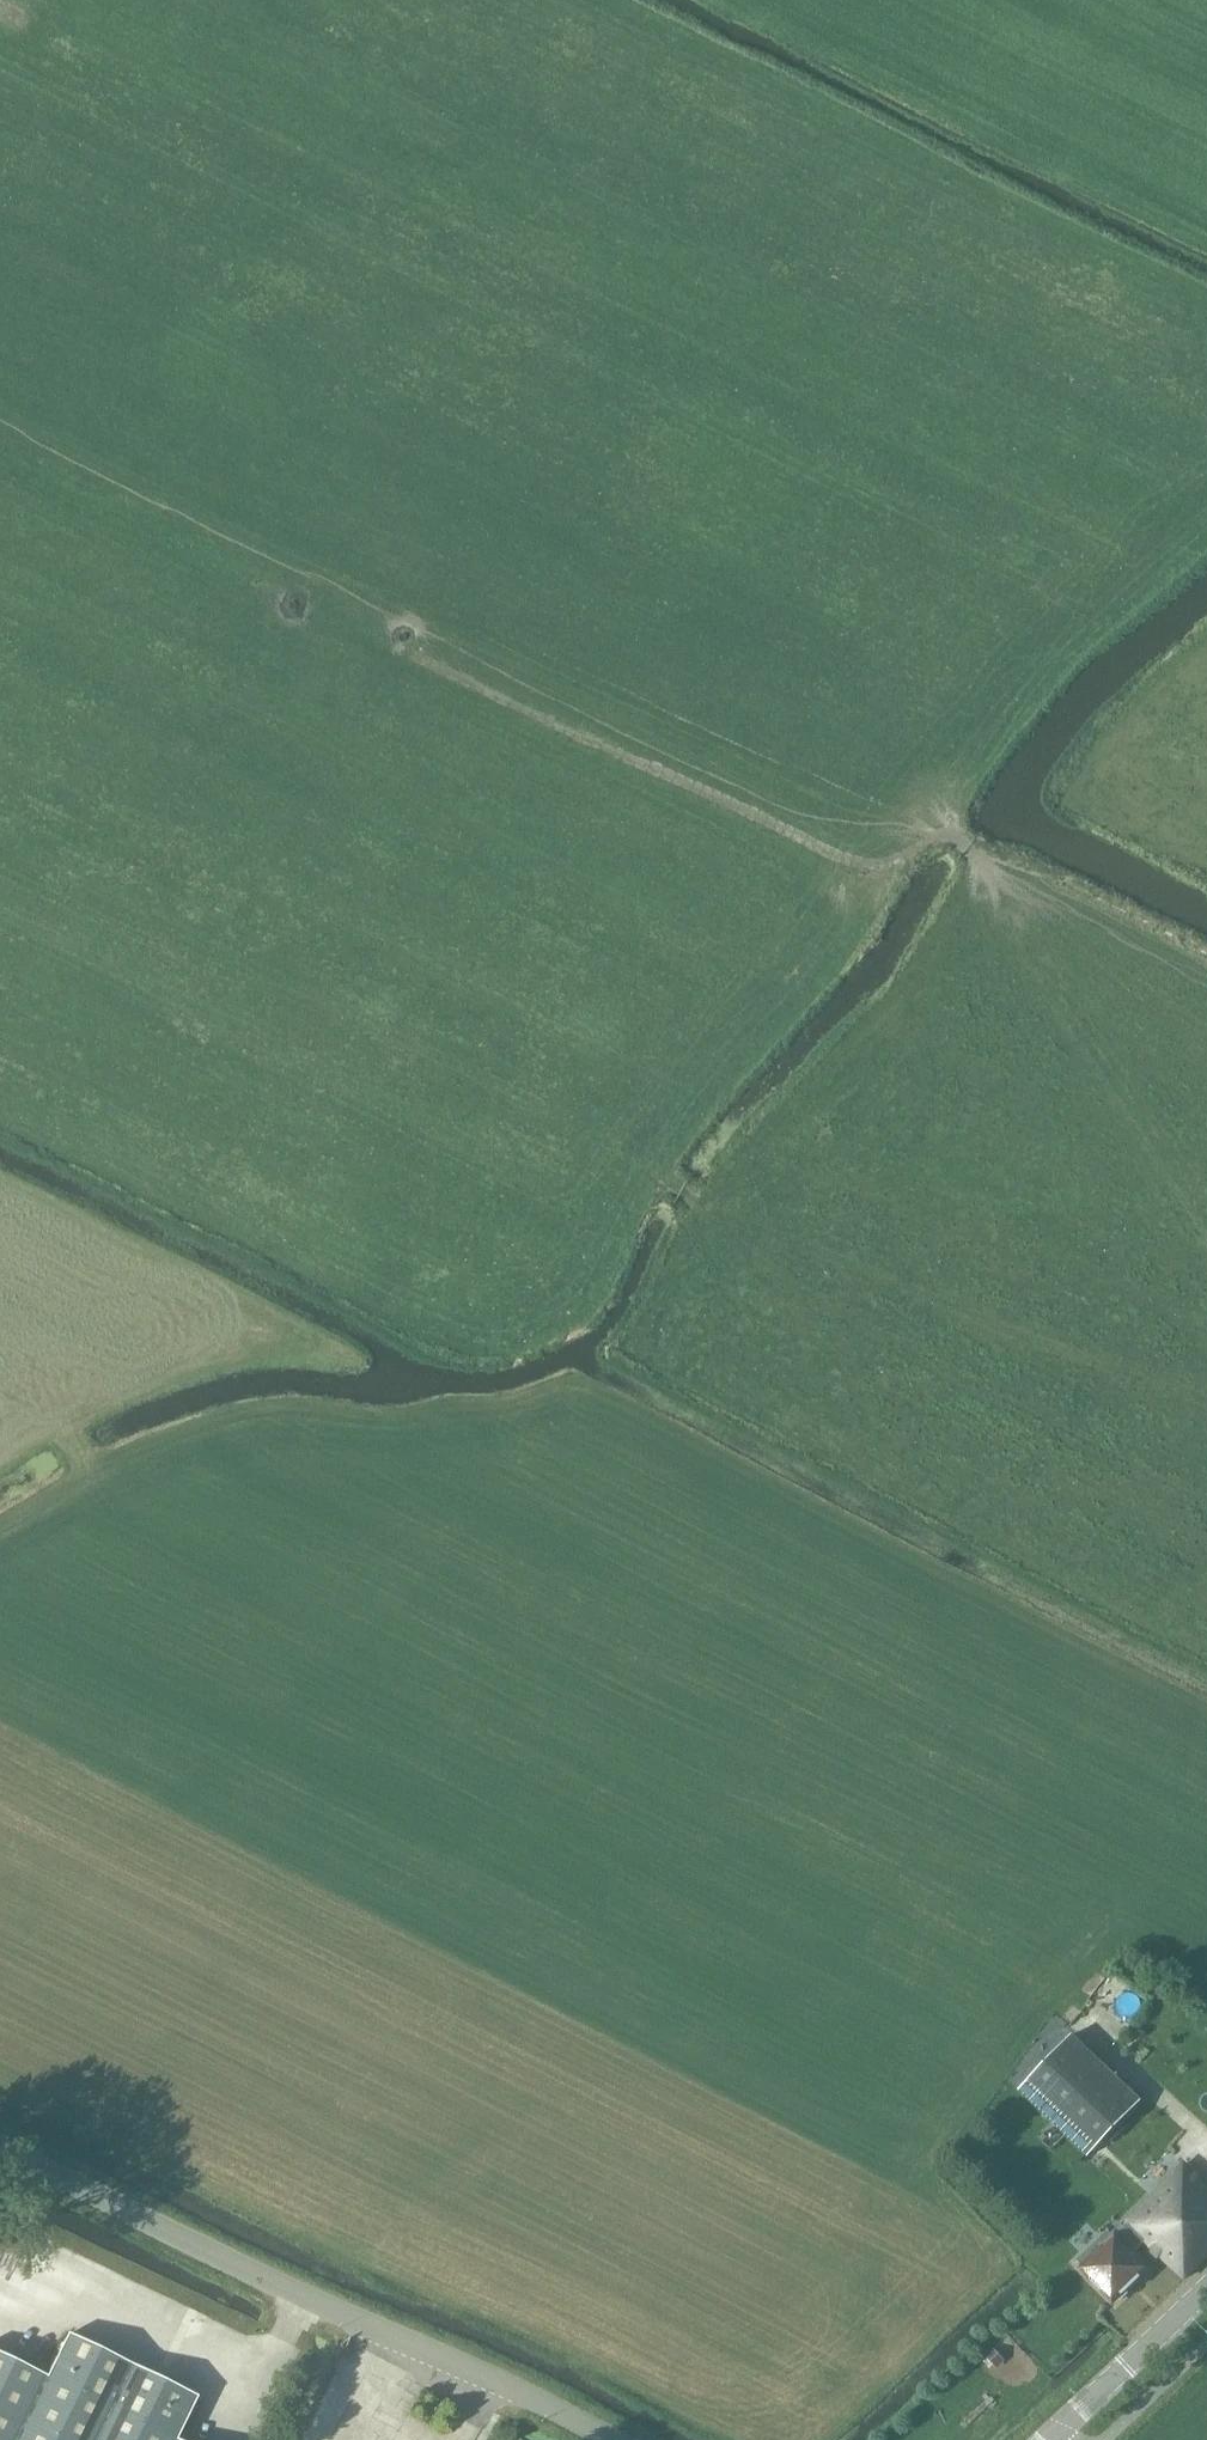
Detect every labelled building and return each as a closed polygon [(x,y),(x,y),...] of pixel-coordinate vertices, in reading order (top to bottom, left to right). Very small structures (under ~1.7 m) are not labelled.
[(1070,2034),(1016,2090),(1088,2159),(1143,2101),(1070,2034)] [(1115,2300),(1148,2268),(1135,2252),(1147,2241),(1153,2249),(1149,2253),(1155,2259),(1159,2257),(1184,2281),(1206,2256),(1206,2185),(1185,2164),(1125,2225),(1127,2227),(1119,2235),(1118,2234),(1082,2266),(1115,2300)] [(177,2439),(198,2397),(68,2334),(47,2377),(0,2354),(0,2439),(177,2439)] [(185,2370),(182,2380),(204,2388),(207,2378),(185,2370)]
